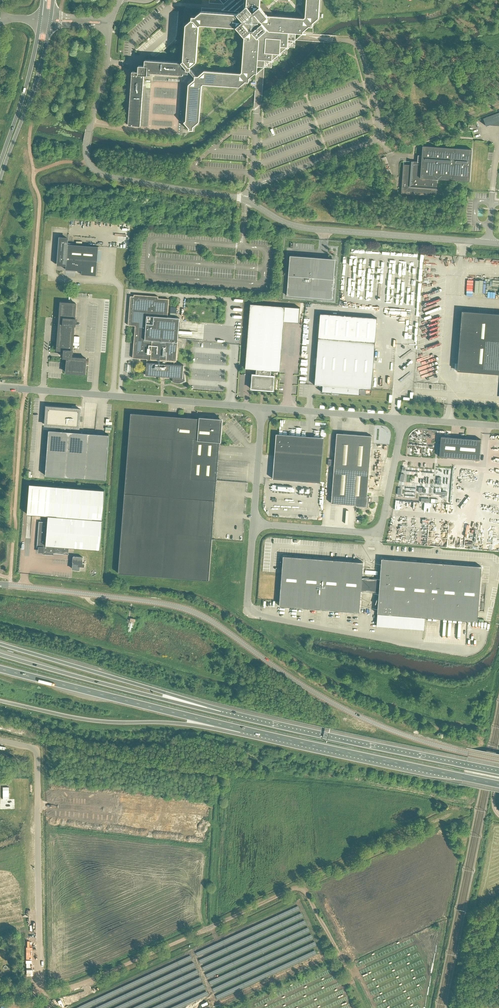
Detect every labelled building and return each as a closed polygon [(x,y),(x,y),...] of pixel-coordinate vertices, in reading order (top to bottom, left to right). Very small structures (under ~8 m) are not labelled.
[(188,71),(195,78),(194,80),(188,85),(186,121),(184,122),(189,128),(189,130),(193,131),(193,127),(199,122),(202,86),(203,85),(239,87),(245,82),(249,82),(249,79),(255,74),(257,74),(264,67),(272,68),(272,61),(279,61),(280,54),(287,54),(288,47),(295,48),(295,41),(303,34),(303,32),(309,27),(312,27),(312,24),(319,18),(320,0),(306,0),(305,17),(304,19),(289,18),(268,16),(260,7),(260,0),(247,0),(246,6),(237,14),(201,11),(195,17),(192,16),(192,20),(186,25),(183,61),(181,63),(145,60),(145,66),(139,66),(138,72),(132,71),(128,125),(140,126),(144,75),(150,76),(150,73),(183,75),(183,74),(188,74),(188,71)] [(483,119),(486,126),(498,121),(498,113),(483,119)] [(401,194),(436,196),(437,179),(470,182),(472,150),(423,146),(421,162),(413,162),(413,165),(403,164),(401,194)] [(66,265),(66,270),(82,271),(81,275),(96,276),(98,247),(68,244),(69,239),(59,238),(58,258),(57,264),(66,265)] [(287,296),(332,299),(335,261),(318,260),(318,258),(290,255),(287,296)] [(184,372),(183,372),(184,365),(174,365),(175,362),(176,362),(180,318),(168,317),(169,299),(158,298),(158,297),(134,295),(134,297),(130,296),(128,325),(135,326),(133,358),(147,359),(147,362),(146,375),(173,377),(172,382),(173,382),(174,382),(175,383),(176,383),(177,383),(178,383),(179,383),(180,383),(181,383),(185,381),(184,372)] [(67,358),(66,373),(85,374),(86,359),(72,358),(76,304),(61,303),(57,350),(64,351),(64,354),(64,358),(67,358)] [(257,370),(256,374),(253,374),(252,379),(252,382),(251,389),(273,391),(274,385),(274,381),(275,376),(271,376),(271,371),(280,372),(284,322),(299,323),(300,308),(250,304),(245,369),(257,370)] [(462,311),(457,371),(464,371),(498,374),(498,314),(462,311)] [(371,390),(375,342),(354,341),(356,316),(320,313),(318,338),(315,385),(323,386),(322,392),(321,391),(321,392),(335,393),(335,394),(339,394),(339,393),(360,395),(359,394),(360,389),(371,390)] [(225,341),(226,324),(201,323),(201,332),(206,332),(206,340),(225,341)] [(45,476),(106,480),(109,435),(71,432),(71,427),(79,428),(81,409),(47,407),(45,425),(61,427),(61,431),(49,430),(45,476)] [(118,573),(209,580),(221,428),(220,428),(221,423),(219,420),(213,420),(131,413),(118,573)] [(331,503),(349,505),(352,470),(369,471),(372,436),(337,433),(331,503)] [(481,439),(441,436),(439,456),(479,460),(481,439)] [(273,479),(320,483),(324,438),(311,437),(311,439),(277,437),(276,459),(274,459),(273,479)] [(352,470),(349,505),(356,505),(356,507),(368,508),(369,496),(367,496),(369,471),(352,470)] [(249,491),(249,481),(229,480),(228,489),(230,489),(231,486),(238,486),(238,488),(244,488),(244,499),(245,499),(245,493),(247,493),(247,491),(249,491)] [(48,516),(48,522),(39,522),(37,548),(37,547),(40,547),(40,551),(44,552),(43,554),(43,555),(54,555),(54,553),(64,554),(64,547),(95,550),(95,553),(99,553),(99,550),(100,550),(102,520),(103,520),(102,520),(105,490),(30,484),(27,515),(48,516)] [(73,569),(79,570),(80,567),(85,567),(85,563),(83,563),(83,558),(73,556),(73,562),(74,562),(74,563),(73,563),(73,569)] [(279,606),(359,612),(361,591),(362,578),(363,562),(283,556),(282,573),(280,602),(279,606)] [(375,604),(376,604),(378,604),(377,614),(477,621),(482,566),(382,559),(380,580),(362,578),(361,591),(379,593),(379,599),(378,599),(378,598),(375,604)]
